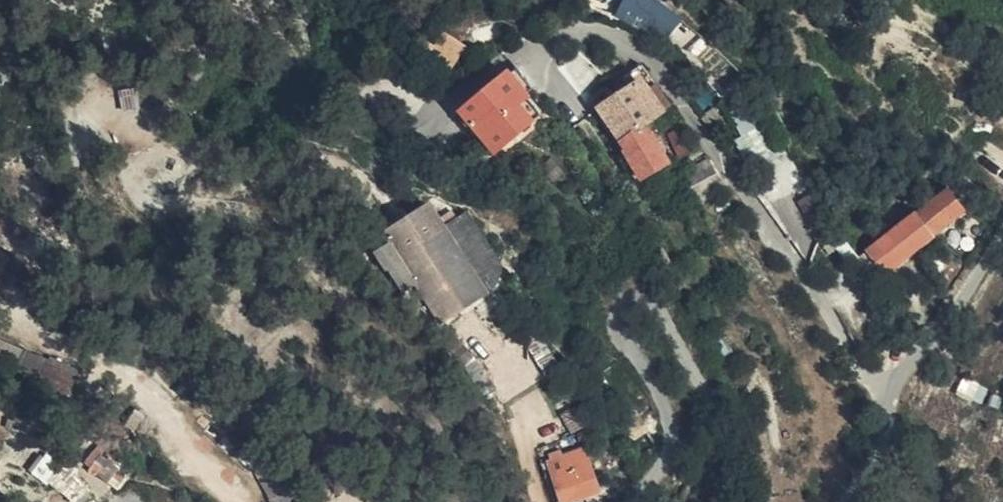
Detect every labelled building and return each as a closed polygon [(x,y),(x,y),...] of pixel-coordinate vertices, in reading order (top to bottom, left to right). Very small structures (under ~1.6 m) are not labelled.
[(686,7),(671,0),(623,0),(618,12),(673,37),(686,7)] [(510,84),(496,60),(457,85),(466,102),(457,109),(474,140),(516,114),(503,89),(510,84)] [(636,69),(624,76),(648,119),(661,111),(636,69)] [(648,119),(624,76),(580,102),(606,145),(600,150),(617,180),(651,161),(633,127),(648,119)] [(754,114),(733,123),(750,161),(771,152),(754,114)] [(701,198),(727,185),(712,155),(686,168),(701,198)] [(417,192),(399,203),(447,235),(431,212),(417,192)] [(467,257),(475,277),(482,272),(485,267),(488,259),(488,250),(480,237),(453,198),(431,212),(447,235),(467,257)] [(399,203),(379,216),(375,226),(427,308),(475,277),(447,235),(399,203)] [(855,289),(944,232),(929,208),(831,272),(842,292),(852,285),(855,289)] [(379,216),(375,218),(371,221),(373,224),(375,226),(379,216)] [(447,235),(475,277),(467,257),(447,235)] [(648,424),(644,412),(623,419),(628,432),(648,424)] [(581,456),(584,480),(602,474),(583,431),(572,435),(578,445),(581,456)] [(562,488),(584,480),(581,456),(578,445),(572,435),(544,448),(562,488)] [(97,445),(85,461),(121,487),(133,470),(97,445)] [(35,464),(72,501),(90,484),(69,463),(65,468),(48,451),(35,464)]
